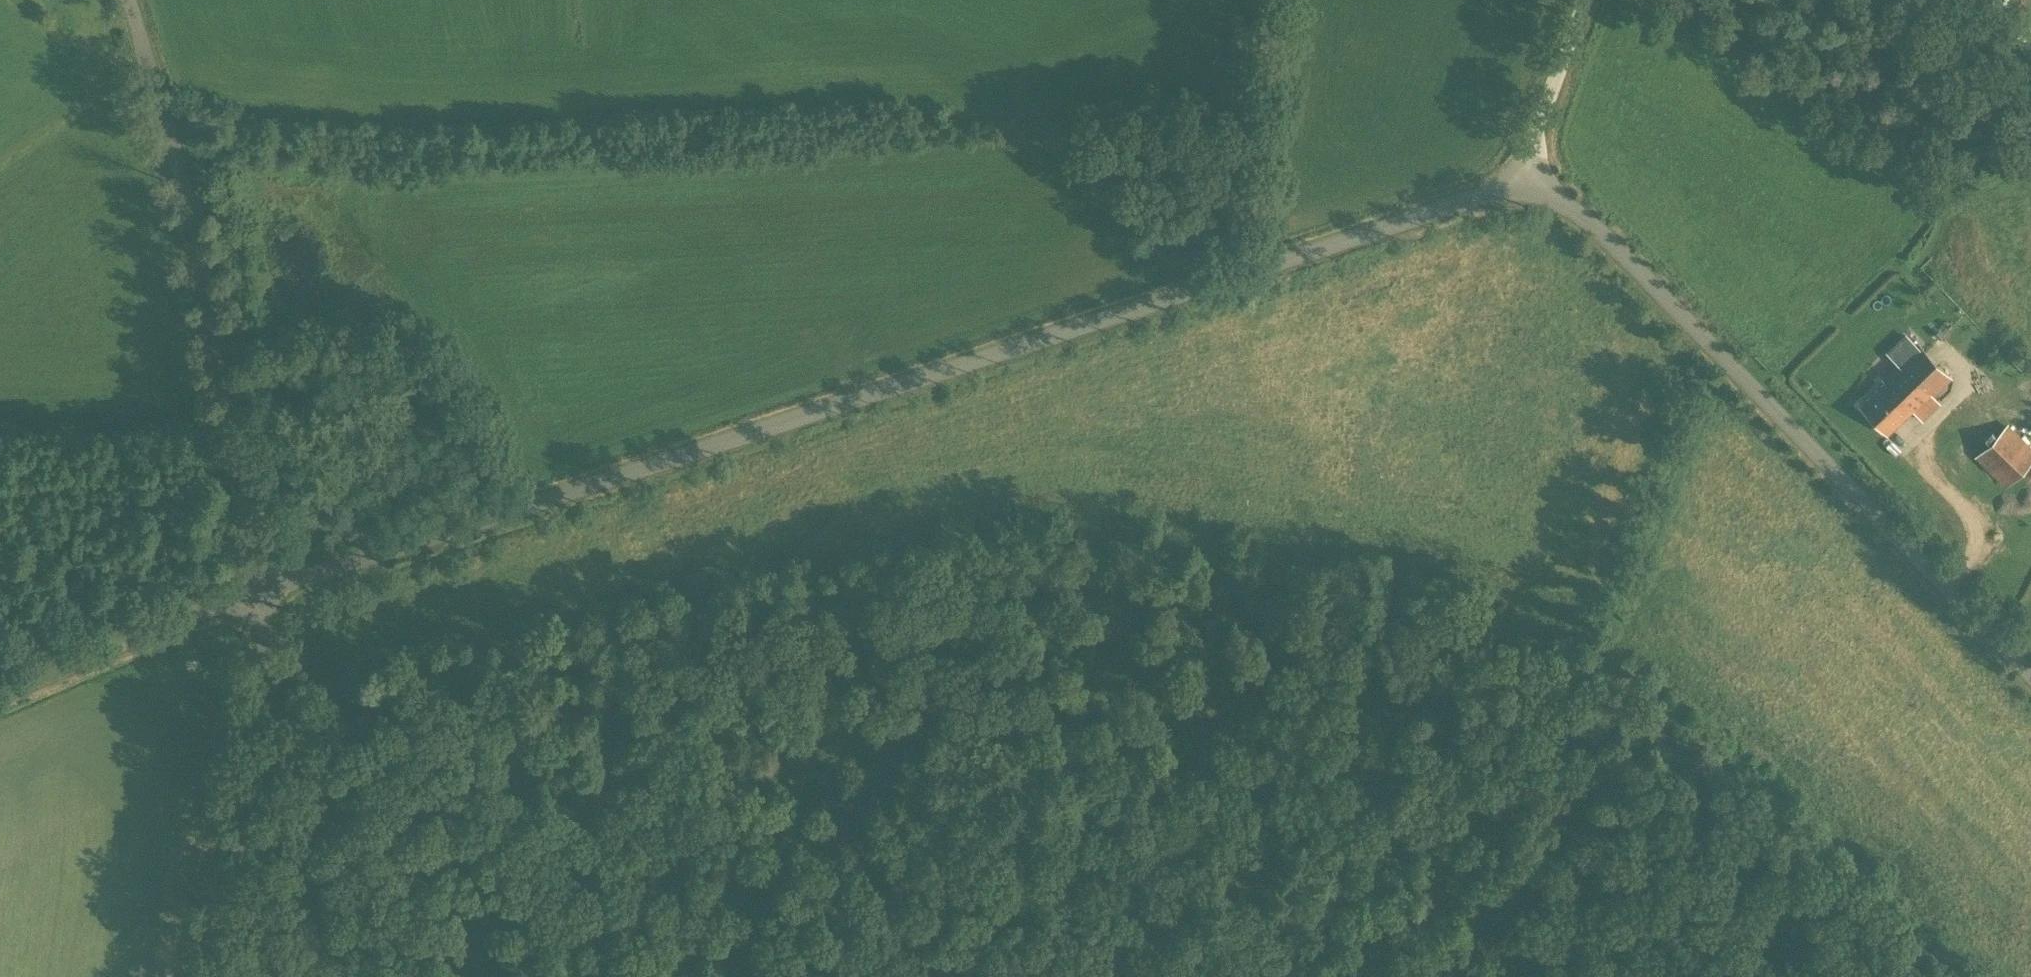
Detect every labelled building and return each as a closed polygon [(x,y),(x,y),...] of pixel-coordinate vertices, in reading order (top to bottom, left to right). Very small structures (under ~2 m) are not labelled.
[(1912,409),(1922,419),(1939,403),(1932,395),(1950,378),(1917,344),(1882,378),(1885,381),(1860,405),(1887,433),(1912,409)] [(2004,484),(2030,457),(2030,448),(2008,426),(1977,457),(2004,484)]
